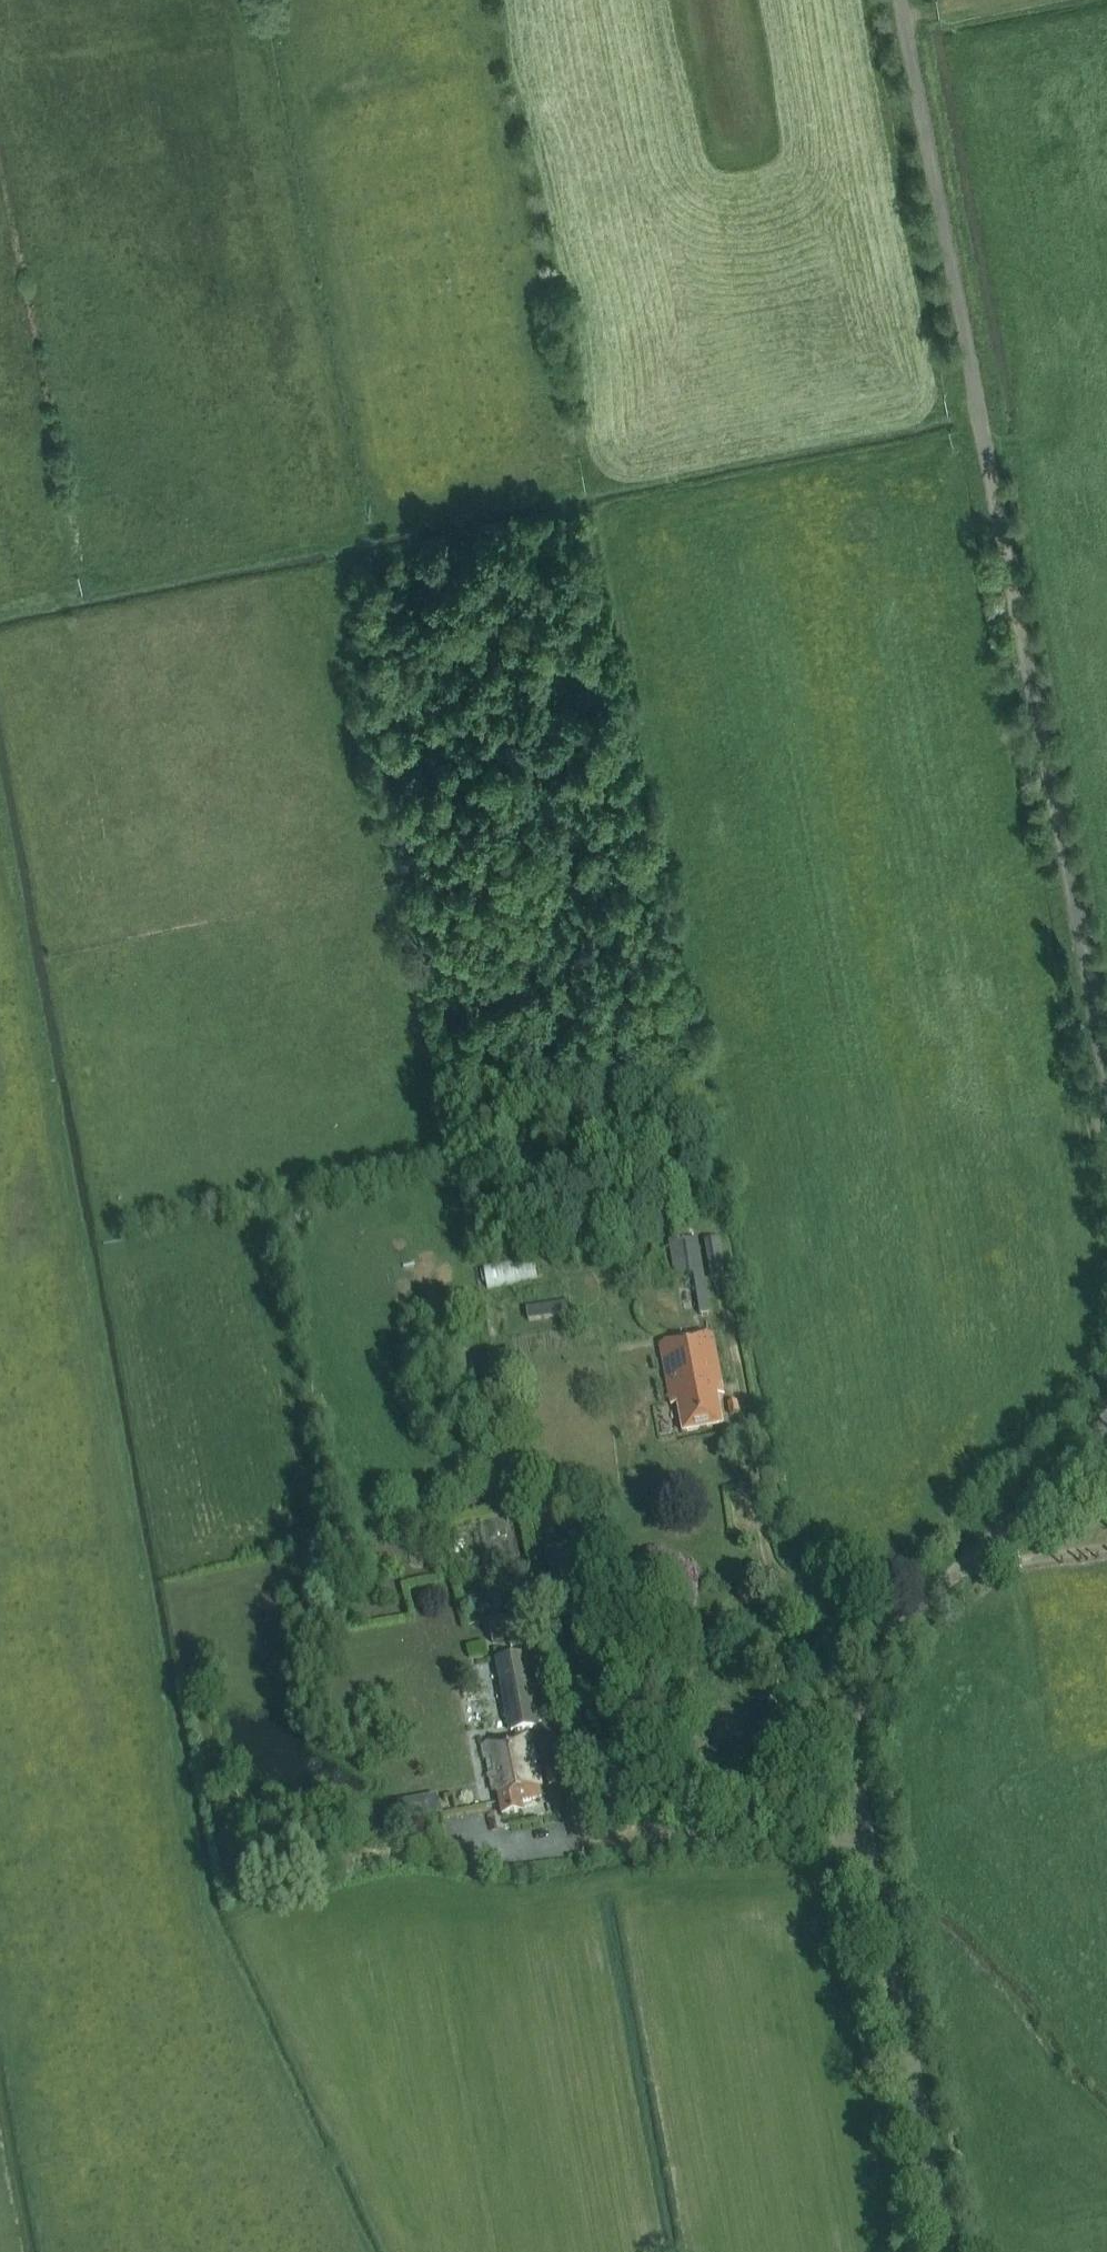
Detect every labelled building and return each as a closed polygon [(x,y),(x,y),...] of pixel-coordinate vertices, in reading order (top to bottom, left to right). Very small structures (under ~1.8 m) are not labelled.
[(727,1237),(710,1240),(718,1279),(736,1275),(727,1237)] [(483,1267),(487,1288),(537,1280),(533,1258),(483,1267)] [(716,1396),(723,1395),(711,1335),(659,1345),(671,1404),(677,1403),(683,1432),(722,1425),(716,1396)] [(727,1403),(729,1416),(739,1414),(736,1401),(727,1403)] [(543,1547),(555,1597),(588,1589),(576,1539),(543,1547)] [(535,1635),(531,1611),(487,1620),(492,1644),(535,1635)] [(539,1728),(525,1655),(494,1661),(508,1734),(539,1728)] [(521,1804),(541,1800),(537,1779),(539,1779),(531,1739),(483,1747),(489,1780),(491,1780),(493,1794),(497,1793),(502,1818),(522,1814),(521,1804)] [(545,1769),(548,1786),(559,1784),(555,1767),(545,1769)] [(445,1794),(405,1798),(407,1818),(447,1814),(445,1794)]
